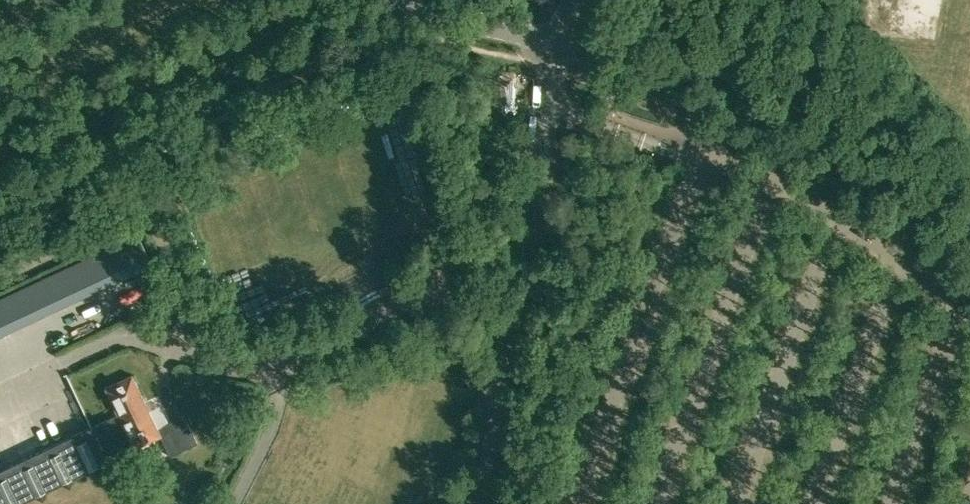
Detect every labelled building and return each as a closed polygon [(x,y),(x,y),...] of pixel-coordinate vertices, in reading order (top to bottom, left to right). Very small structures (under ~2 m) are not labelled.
[(26,286),(14,292),(26,315),(38,309),(26,286)] [(159,428),(150,409),(134,375),(106,388),(118,414),(123,423),(136,450),(162,437),(171,456),(198,443),(185,415),(159,428)] [(156,404),(165,422),(176,416),(167,398),(156,404)] [(20,503),(37,496),(45,499),(47,491),(64,483),(72,486),(74,479),(91,471),(98,473),(100,466),(110,461),(97,435),(123,423),(118,414),(0,471),(0,503),(20,503)]
